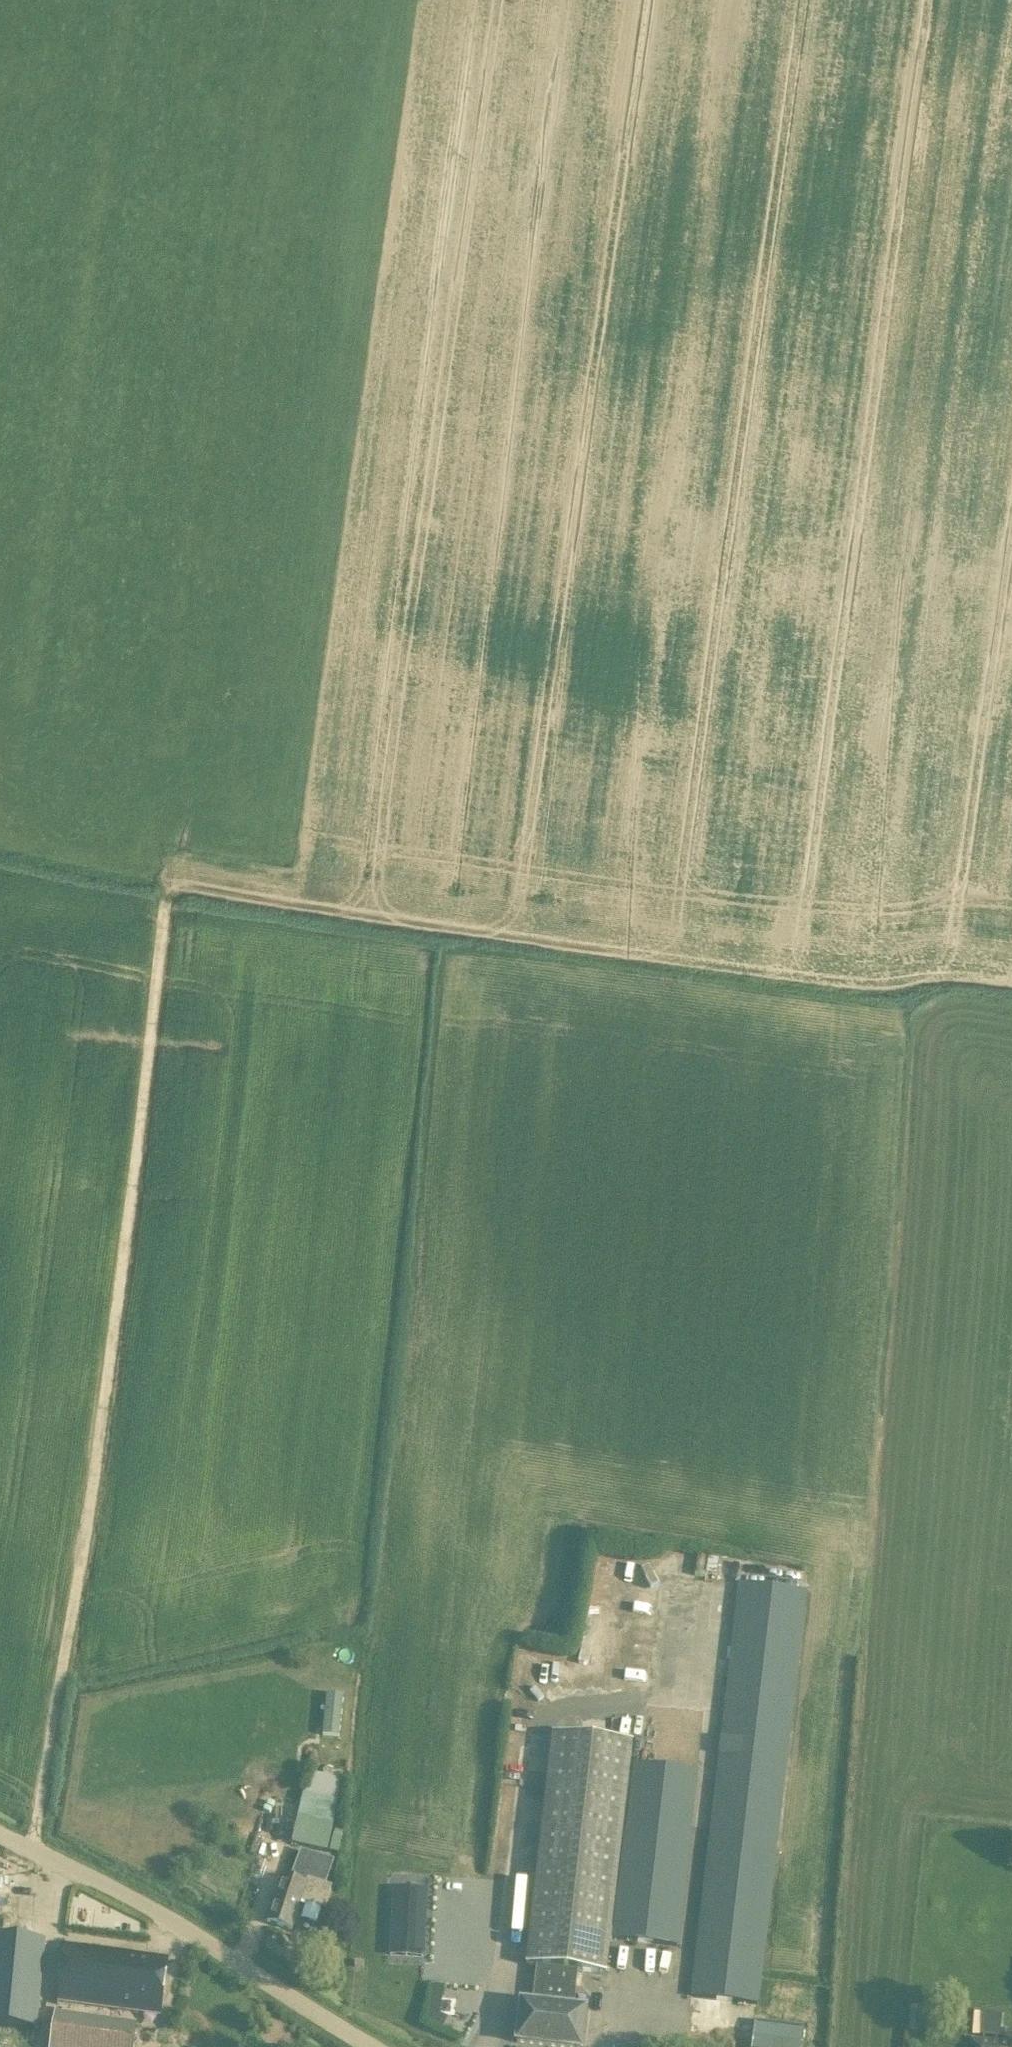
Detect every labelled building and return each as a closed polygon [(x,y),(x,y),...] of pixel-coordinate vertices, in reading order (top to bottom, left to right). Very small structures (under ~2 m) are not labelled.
[(692,1575),(693,1556),(663,1555),(662,1573),(692,1575)] [(806,1591),(736,1583),(688,1998),(758,2006),(776,1846),(806,1591)] [(590,1662),(597,1637),(607,1640),(614,1614),(589,1607),(575,1659),(590,1662)] [(584,2012),(572,2010),(576,1973),(605,1976),(631,1744),(551,1735),(525,1967),(536,1969),(532,2006),(520,2005),(516,2044),(541,2046),(580,2046),(584,2012)] [(678,1947),(698,1771),(631,1763),(611,1940),(678,1947)] [(292,1844),(327,1852),(336,1813),(300,1805),(292,1844)] [(326,1888),(334,1864),(301,1853),(291,1881),(281,1877),(265,1923),(291,1931),(301,1903),(324,1910),(331,1889),(326,1888)] [(364,1889),(363,1917),(411,1919),(413,1889),(364,1889)] [(37,2030),(45,1942),(0,1938),(0,2026),(37,2030)] [(167,1960),(66,1947),(59,2003),(159,2016),(167,1960)] [(439,2024),(444,1985),(427,1983),(422,2021),(439,2024)] [(137,2024),(54,2013),(49,2046),(134,2046),(137,2024)] [(1006,2030),(1001,2030),(1002,2014),(985,2013),(983,2037),(1005,2038),(1006,2030)] [(754,2024),(751,2046),(800,2046),(802,2031),(754,2024)]
